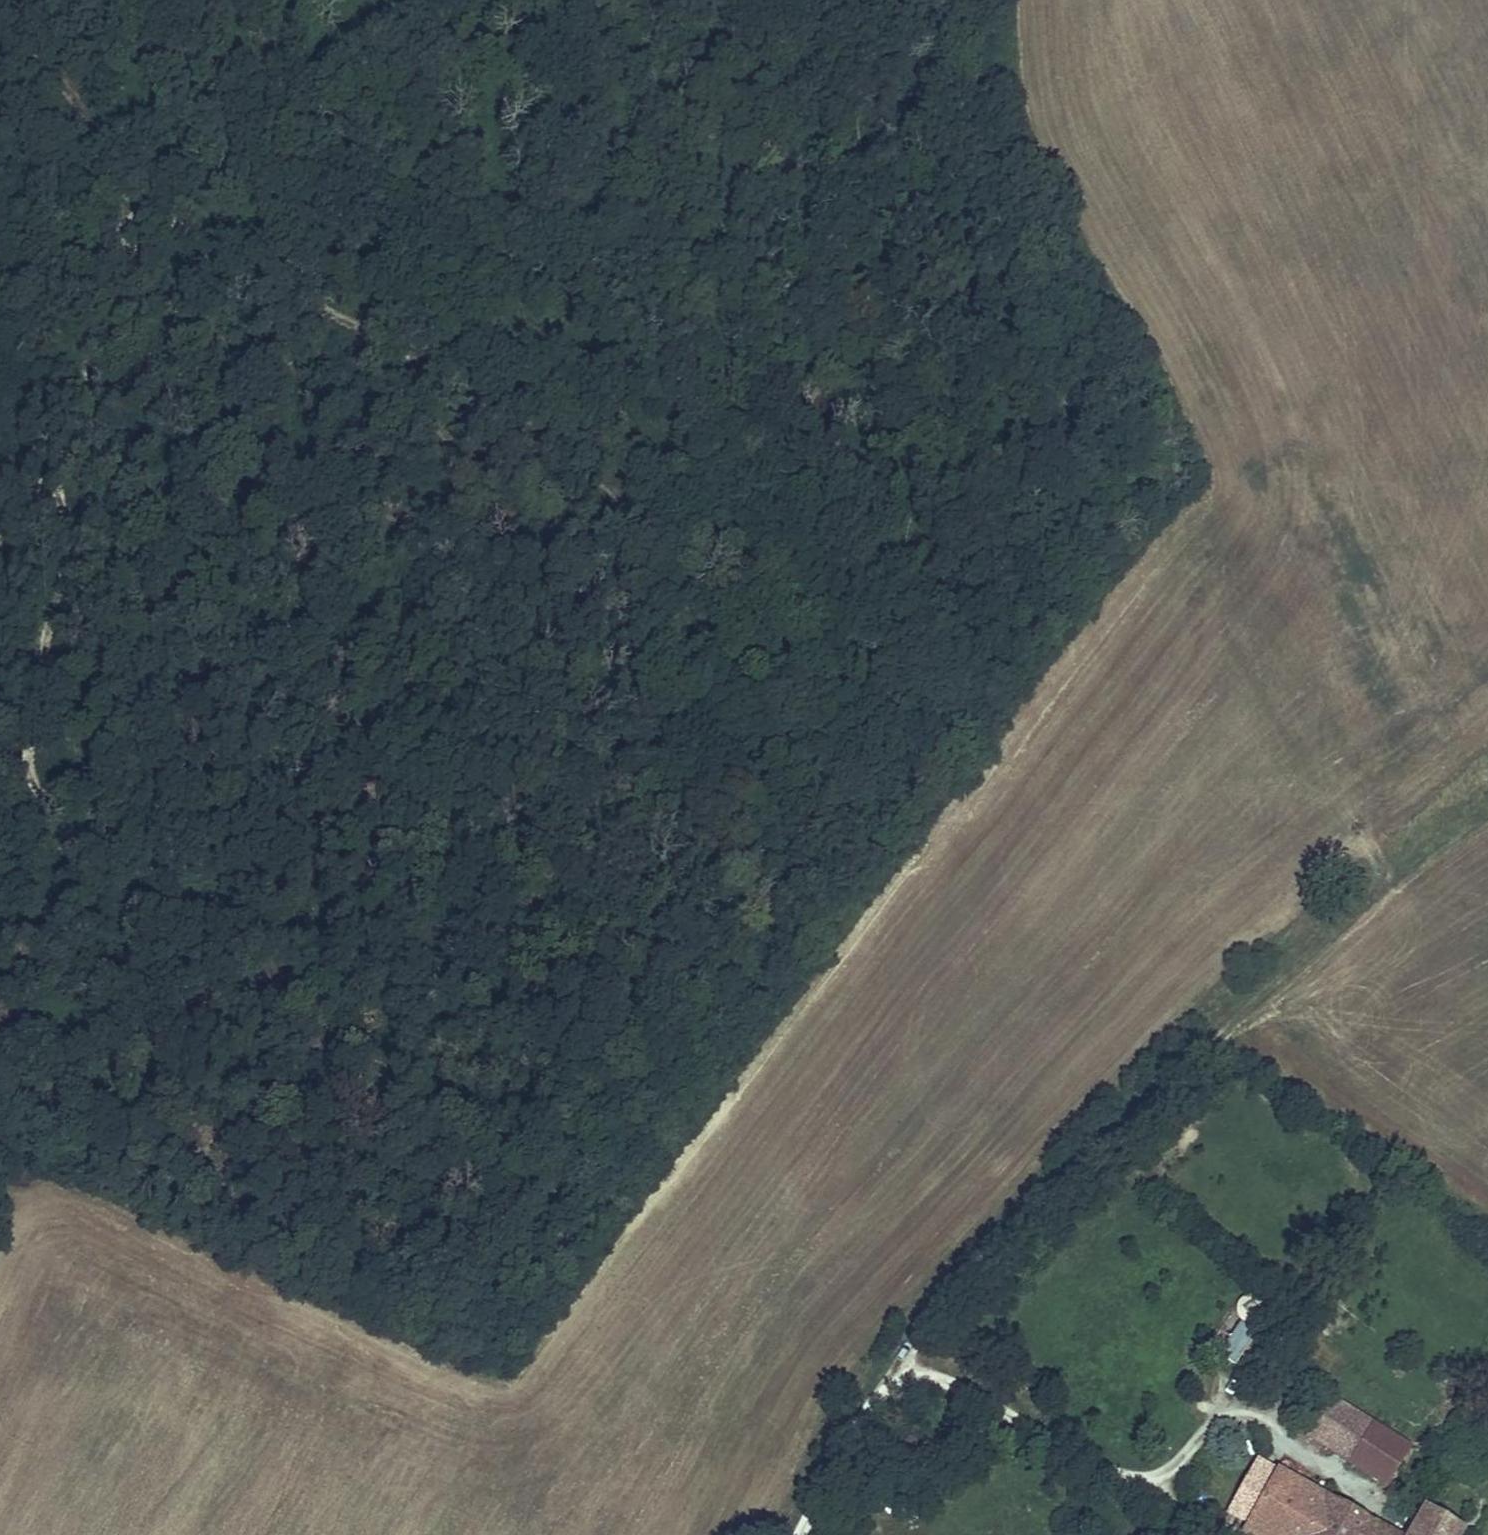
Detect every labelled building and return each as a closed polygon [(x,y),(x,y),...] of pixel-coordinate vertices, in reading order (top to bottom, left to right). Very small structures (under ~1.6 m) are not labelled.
[(1246,1351),(1255,1332),(1240,1325),(1232,1345),(1246,1351)] [(1352,1467),(1359,1455),(1373,1433),(1329,1409),(1310,1443),(1352,1467)] [(1389,1488),(1408,1452),(1373,1433),(1359,1455),(1352,1467),(1389,1488)] [(1278,1478),(1258,1467),(1226,1525),(1244,1534),(1246,1534),(1278,1478)] [(1278,1478),(1246,1534),(1382,1534),(1278,1478)] [(1428,1517),(1418,1534),(1462,1534),(1428,1517)]
